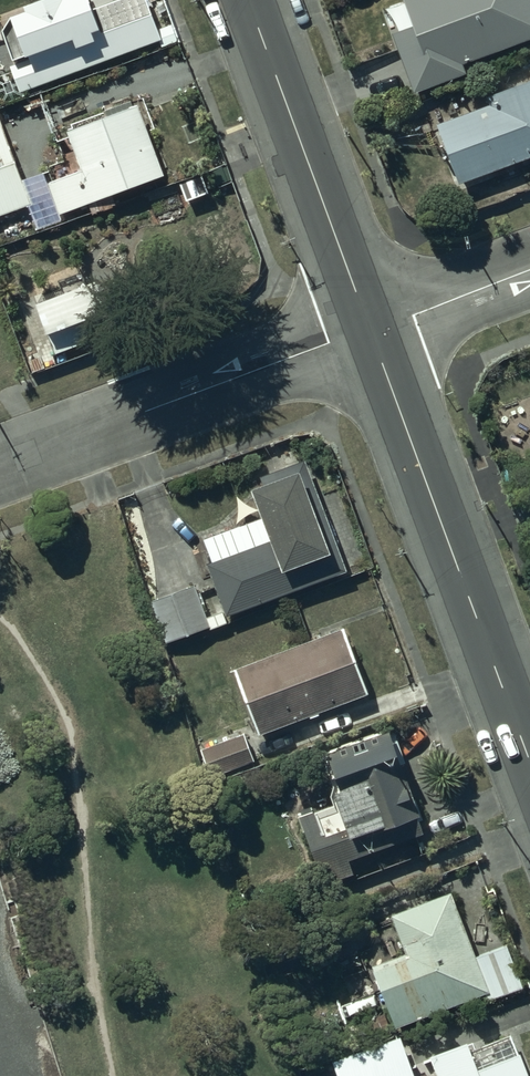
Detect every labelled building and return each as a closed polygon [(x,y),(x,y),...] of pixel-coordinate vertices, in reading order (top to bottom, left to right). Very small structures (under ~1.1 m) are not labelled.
[(88,44),(90,51),(59,62),(56,54),(4,73),(0,74),(0,77),(9,100),(19,96),(152,47),(135,0),(132,0),(85,17),(78,0),(52,0),(51,0),(46,0),(14,14),(15,18),(0,24),(0,31),(14,65),(61,45),(65,54),(88,44)] [(459,62),(529,35),(529,0),(401,0),(411,26),(391,34),(413,92),(463,73),(459,62)] [(433,124),(457,185),(529,157),(529,79),(483,98),(485,104),(433,124)] [(104,116),(63,130),(73,157),(46,167),(51,179),(45,182),(41,170),(21,178),(0,123),(0,214),(26,204),(35,229),(60,220),(58,214),(87,204),(91,214),(115,205),(111,195),(161,177),(135,104),(130,106),(128,102),(102,111),(104,116)] [(56,281),(60,292),(31,302),(43,334),(46,333),(51,346),(24,355),(31,374),(115,343),(92,280),(84,283),(79,272),(56,281)] [(247,490),(258,517),(258,520),(203,539),(203,540),(210,561),(205,563),(225,617),(346,571),(300,459),(258,476),(261,484),(247,490)] [(193,585),(149,600),(163,643),(208,628),(193,585)] [(254,734),(306,715),(307,718),(317,715),(315,712),(366,693),(343,629),(231,670),(254,734)] [(385,730),(324,754),(337,789),(329,792),(333,803),(297,816),(322,884),(351,873),(346,858),(419,831),(413,815),(416,814),(385,730)] [(242,733),(198,748),(208,776),(251,760),(242,733)] [(389,915),(390,918),(404,956),(367,968),(382,1003),(392,1026),(393,1027),(483,993),(486,1001),(521,987),(505,945),(473,958),(449,892),(389,915)] [(331,1061),(336,1075),(410,1075),(397,1038),(331,1061)] [(434,1075),(525,1075),(517,1054),(473,1069),(464,1043),(428,1056),(434,1075)]
